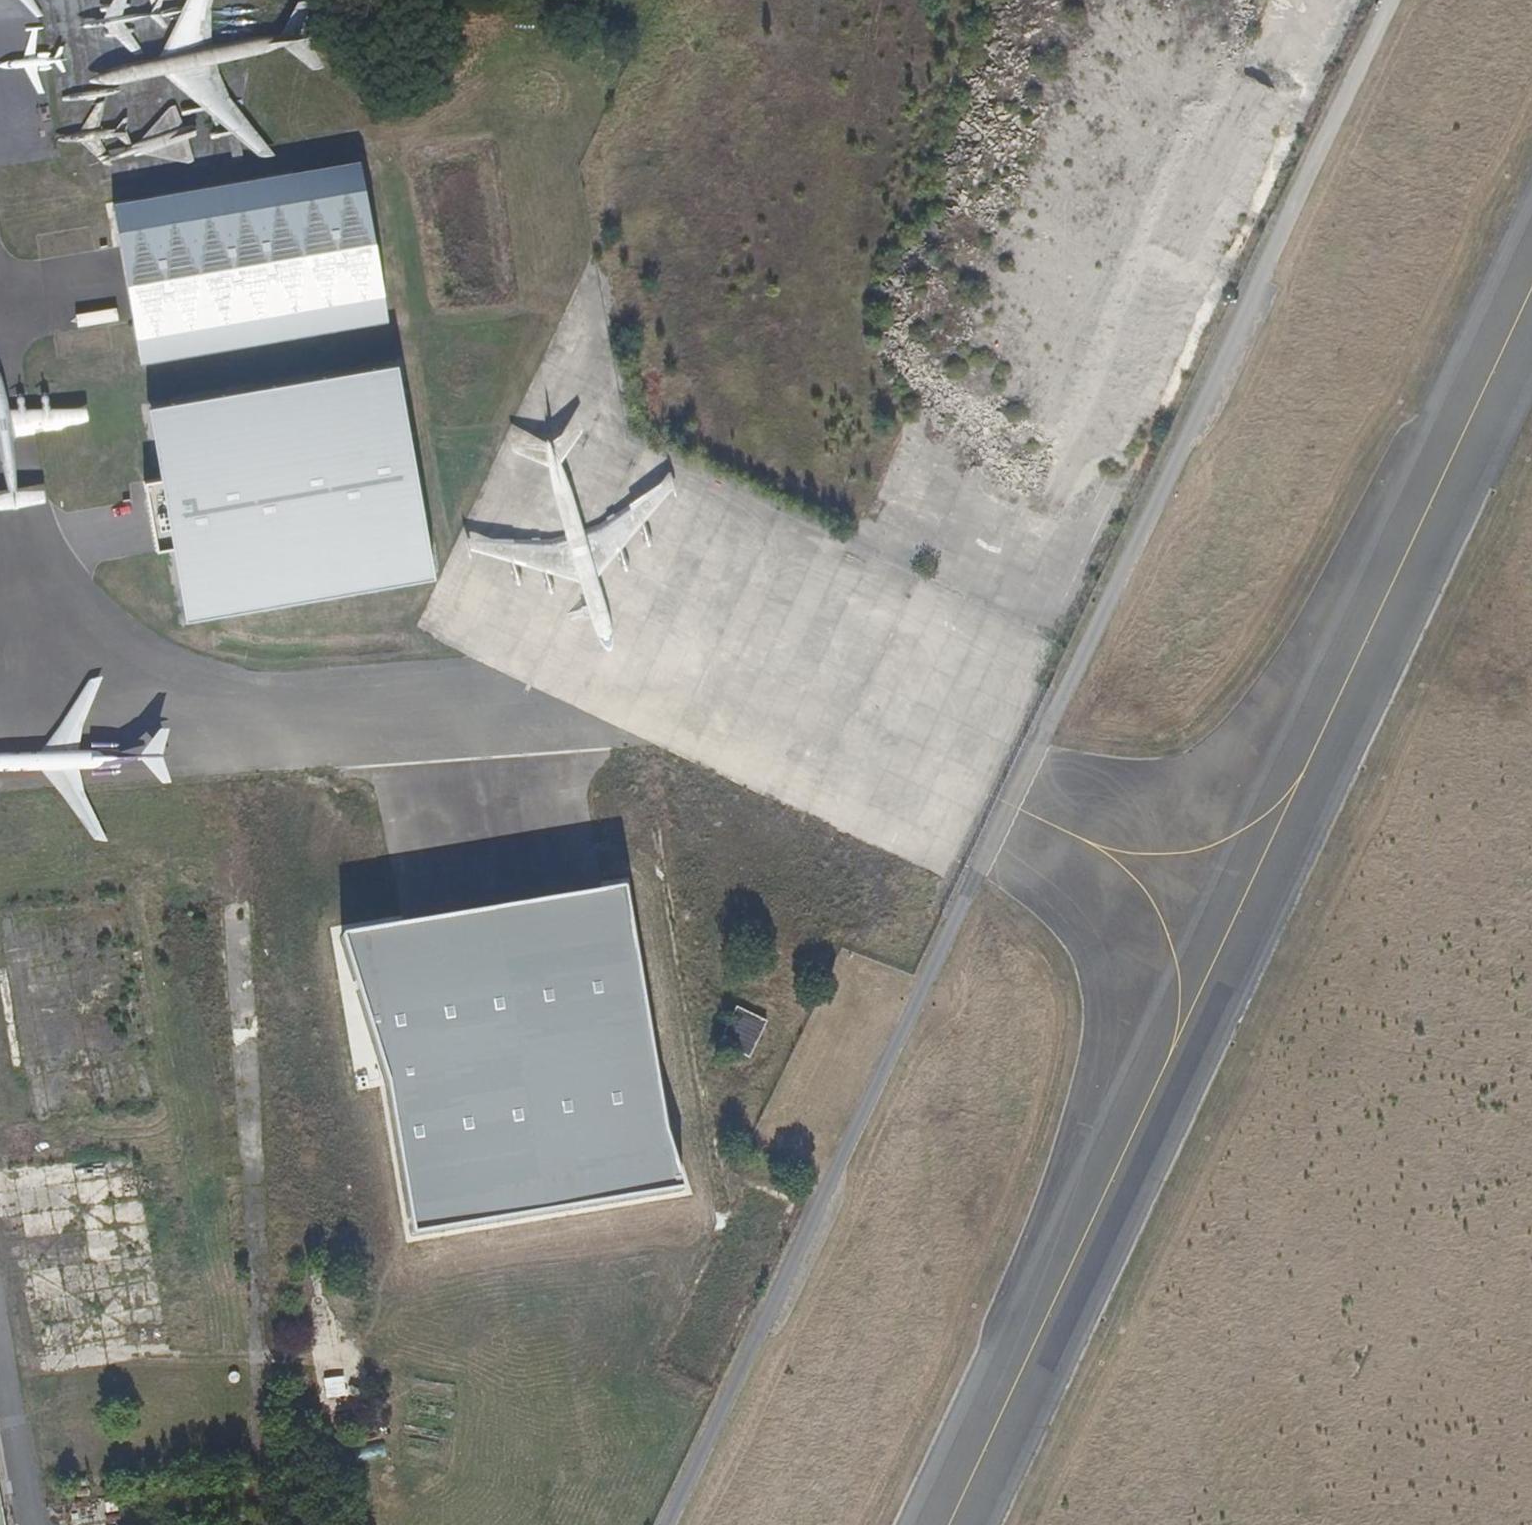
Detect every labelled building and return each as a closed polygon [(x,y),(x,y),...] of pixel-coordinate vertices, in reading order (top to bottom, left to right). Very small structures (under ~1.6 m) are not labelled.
[(361,160),(107,205),(114,246),(120,281),(128,323),(135,362),(389,317),(361,160)] [(394,359),(145,404),(159,479),(171,549),(184,619),(433,575),(394,359)] [(345,932),(392,1078),(417,1229),(686,1186),(668,1127),(627,884),(510,904),(345,932)] [(719,1042),(750,1056),(768,1021),(737,1006),(719,1042)]
